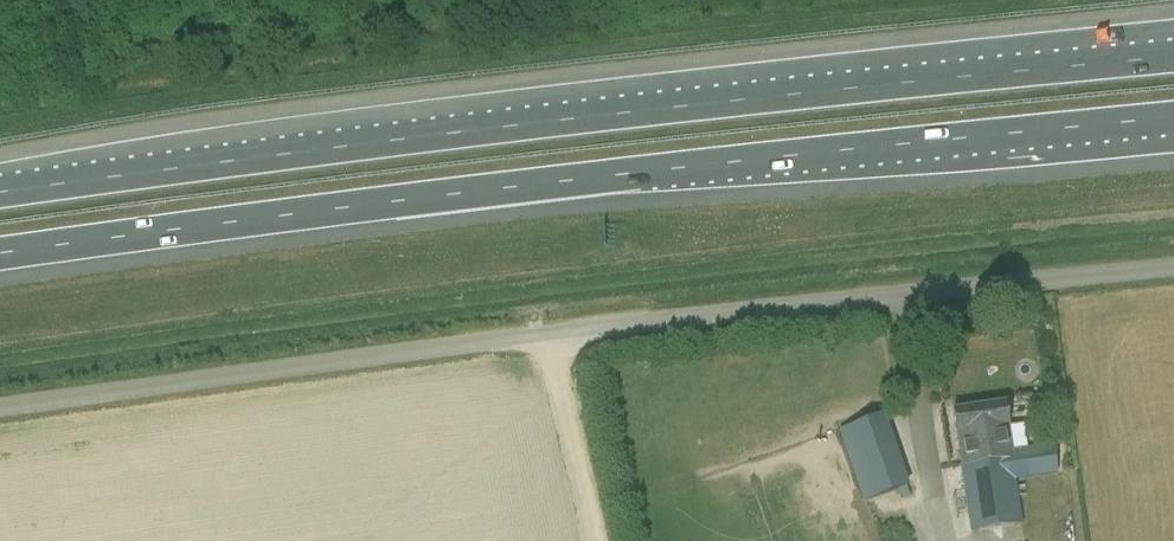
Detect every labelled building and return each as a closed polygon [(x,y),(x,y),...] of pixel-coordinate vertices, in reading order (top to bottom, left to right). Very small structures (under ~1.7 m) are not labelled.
[(1053,445),(1009,452),(1006,426),(1010,425),(1007,402),(952,410),(955,433),(956,433),(970,532),(1023,525),(1016,480),(1058,474),(1053,445)] [(839,430),(864,502),(910,486),(884,414),(839,430)]
